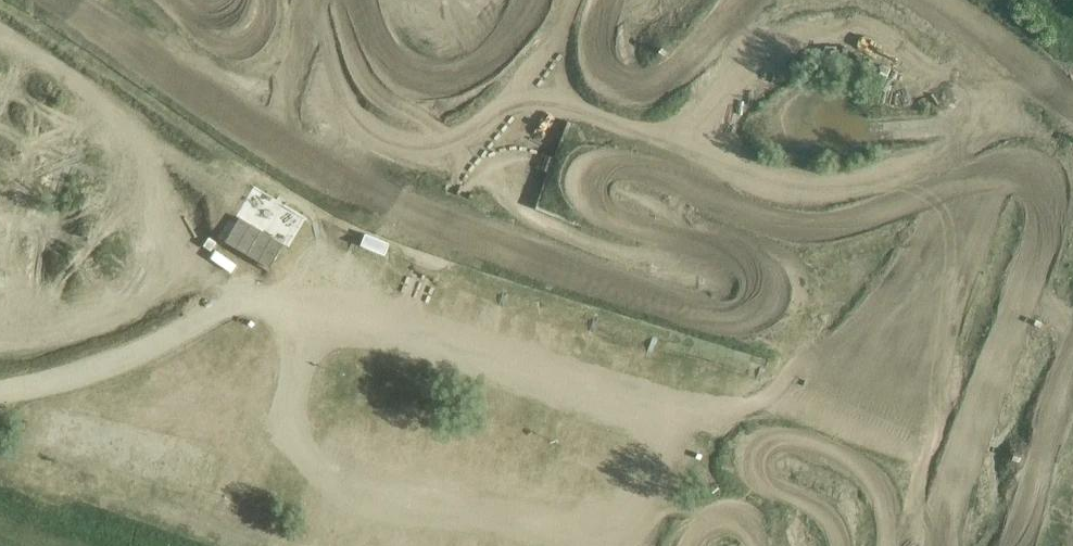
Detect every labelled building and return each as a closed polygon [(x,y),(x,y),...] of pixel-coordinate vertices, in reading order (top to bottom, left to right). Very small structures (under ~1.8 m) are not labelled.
[(240,222),(226,246),(269,272),(284,248),(240,222)] [(457,378),(458,368),(434,366),(433,376),(457,378)] [(57,440),(52,456),(64,460),(69,444),(57,440)]
